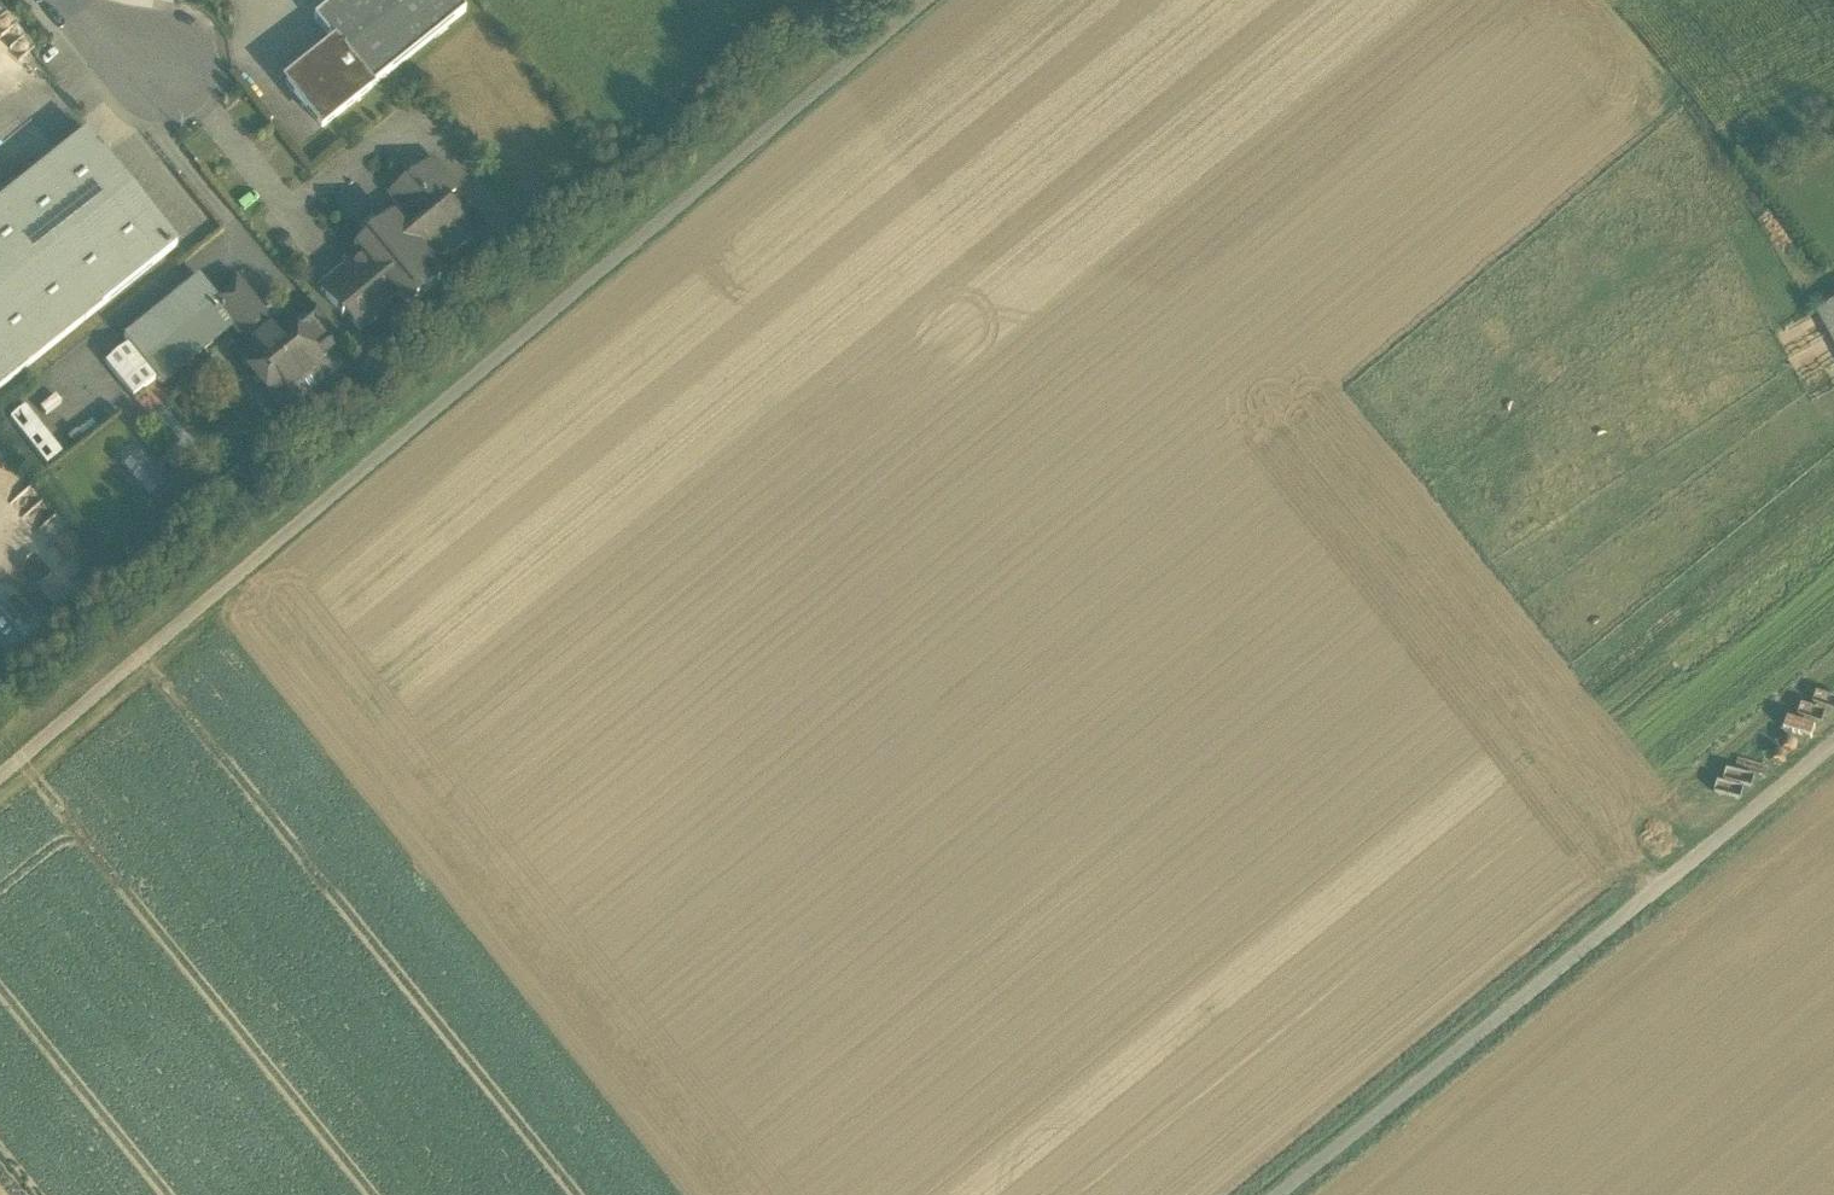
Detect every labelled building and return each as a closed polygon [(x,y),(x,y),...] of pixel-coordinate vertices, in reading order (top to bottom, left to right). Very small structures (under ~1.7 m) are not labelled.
[(334,45),(371,90),(466,13),(456,0),(339,0),(314,20),(334,45)] [(322,129),(371,90),(334,45),(286,84),(322,129)] [(178,247),(86,135),(0,205),(0,392),(178,247)] [(406,214),(394,225),(429,267),(449,251),(452,255),(471,238),(452,216),(456,213),(445,200),(456,191),(433,163),(412,181),(410,179),(391,195),(406,214)] [(440,280),(429,267),(394,225),(392,222),(381,231),(377,226),(354,245),(360,253),(396,295),(407,308),(440,280)] [(377,312),(396,295),(360,253),(345,265),(348,269),(321,292),(342,318),(346,315),(360,332),(380,315),(377,312)] [(124,341),(161,386),(235,327),(236,325),(217,302),(199,280),(124,341)] [(235,327),(256,352),(276,336),(236,287),(217,302),(236,325),(235,327)] [(156,290),(110,317),(119,332),(164,305),(156,290)] [(1818,314),(1833,344),(1833,304),(1818,314)] [(290,330),(317,364),(343,343),(316,309),(290,330)] [(287,327),(276,336),(256,352),(242,363),(276,404),(321,368),(317,364),(290,330),(287,327)] [(22,407),(6,421),(43,467),(59,453),(22,407)]
